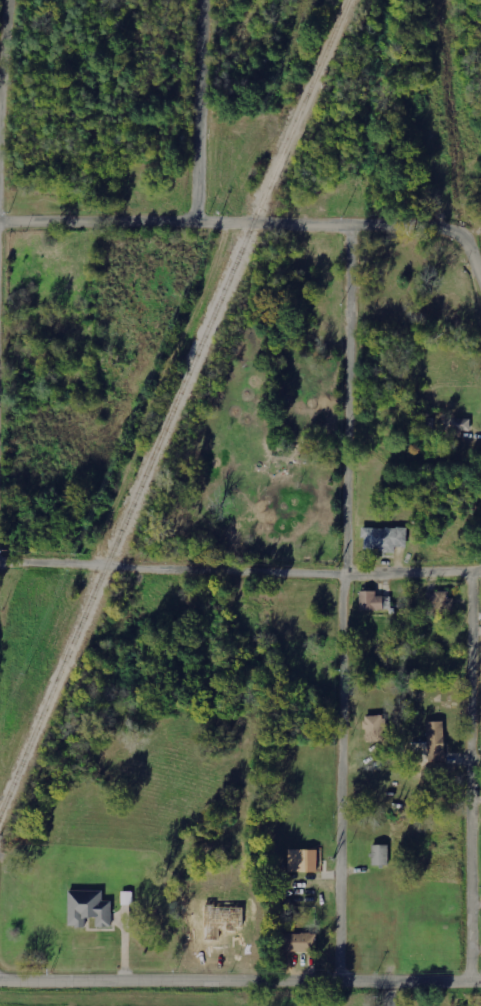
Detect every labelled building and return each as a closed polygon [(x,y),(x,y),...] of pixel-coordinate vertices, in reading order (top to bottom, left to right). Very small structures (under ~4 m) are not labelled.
[(447,438),(463,438),(463,430),(472,431),(472,419),(448,418),(447,438)] [(363,551),(396,551),(396,547),(408,547),(408,529),(364,527),(363,551)] [(452,592),(429,592),(430,613),(453,612),(452,592)] [(360,593),(361,611),(384,611),(384,593),(360,593)] [(386,716),(365,717),(366,743),(387,742),(386,716)] [(413,764),(446,763),(445,722),(428,722),(428,743),(412,743),(413,764)] [(389,865),(389,844),(372,845),(373,865),(389,865)] [(318,850),(289,849),(288,872),(317,872),(318,850)] [(111,927),(112,900),(103,900),(103,890),(68,890),(68,927),(86,927),(86,917),(96,917),(96,927),(111,927)] [(122,905),(133,905),(133,891),(122,892),(122,905)] [(284,933),(284,951),(309,952),(309,934),(284,933)]
